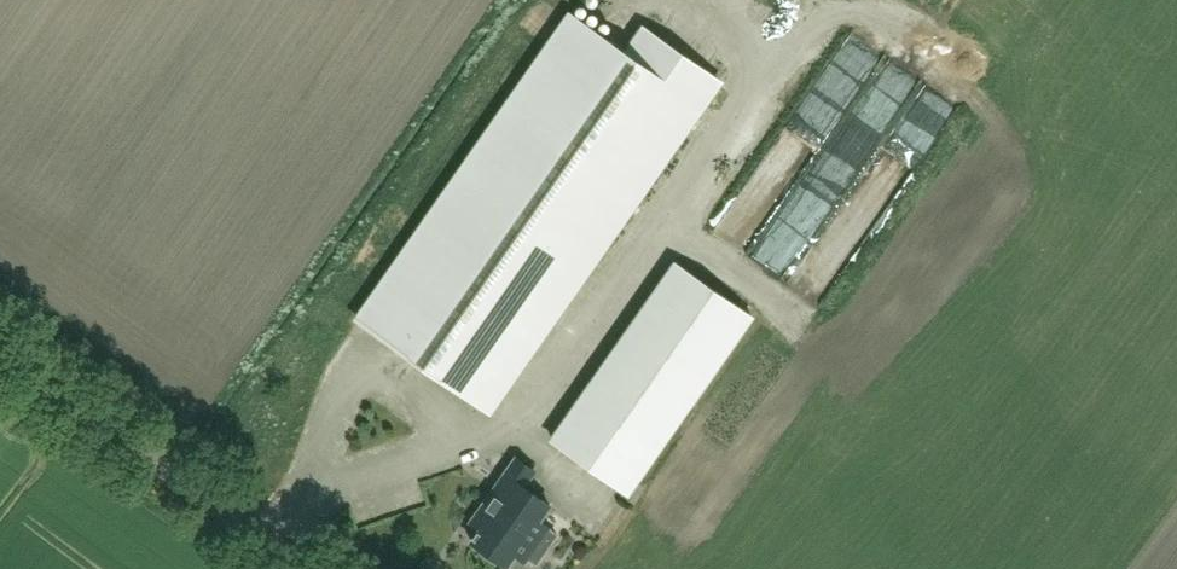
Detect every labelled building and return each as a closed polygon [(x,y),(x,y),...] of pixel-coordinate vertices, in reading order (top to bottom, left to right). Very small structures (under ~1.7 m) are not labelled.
[(572,16),(359,321),(487,411),(719,80),(645,29),(627,54),(572,16)] [(849,27),(806,99),(831,114),(874,42),(849,27)] [(719,223),(745,240),(797,159),(771,142),(719,223)] [(848,254),(907,170),(884,154),(824,238),(848,254)] [(554,442),(625,492),(750,314),(679,264),(554,442)] [(536,565),(557,535),(548,528),(539,521),(550,505),(524,487),(535,471),(516,458),(480,509),(471,523),(480,530),(471,542),(507,567),(515,556),(524,562),(527,558),(536,565)]
